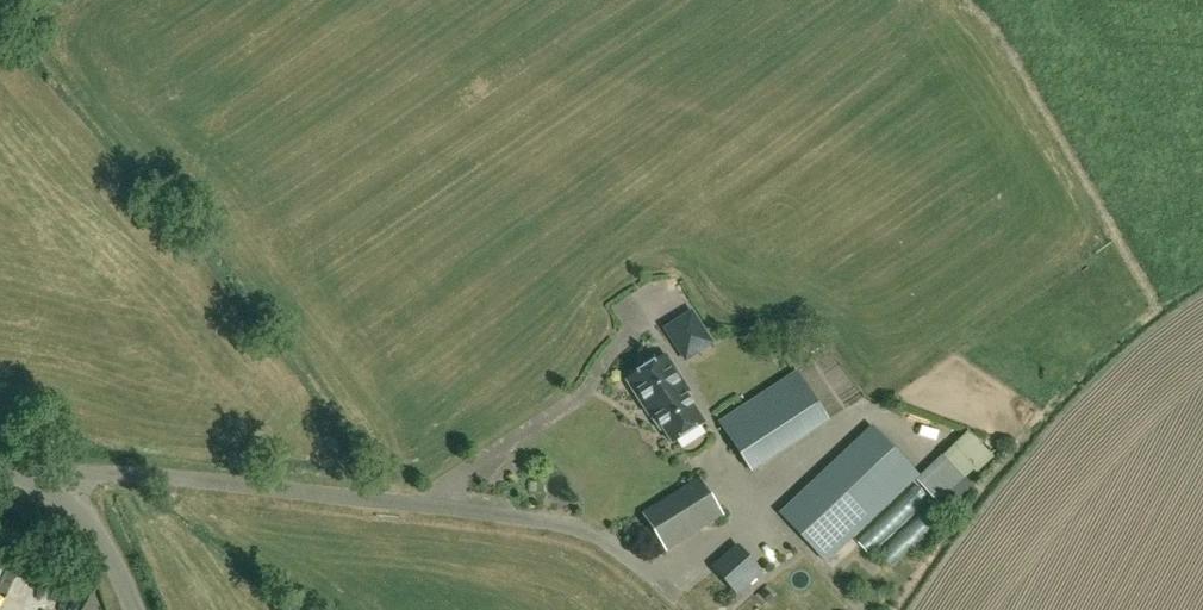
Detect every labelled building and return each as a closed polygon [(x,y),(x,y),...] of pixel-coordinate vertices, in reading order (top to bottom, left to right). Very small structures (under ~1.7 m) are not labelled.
[(661,431),(664,430),(673,443),(705,422),(685,393),(689,390),(666,356),(643,371),(641,368),(628,377),(630,380),(627,382),(646,411),(650,409),(656,418),(653,420),(661,431)] [(751,470),(828,419),(796,370),(719,421),(751,470)] [(825,561),(916,476),(871,427),(780,512),(825,561)] [(938,504),(966,477),(945,455),(917,482),(938,504)] [(670,549),(725,512),(702,479),(647,516),(670,549)] [(738,597),(764,573),(738,543),(712,567),(738,597)]
